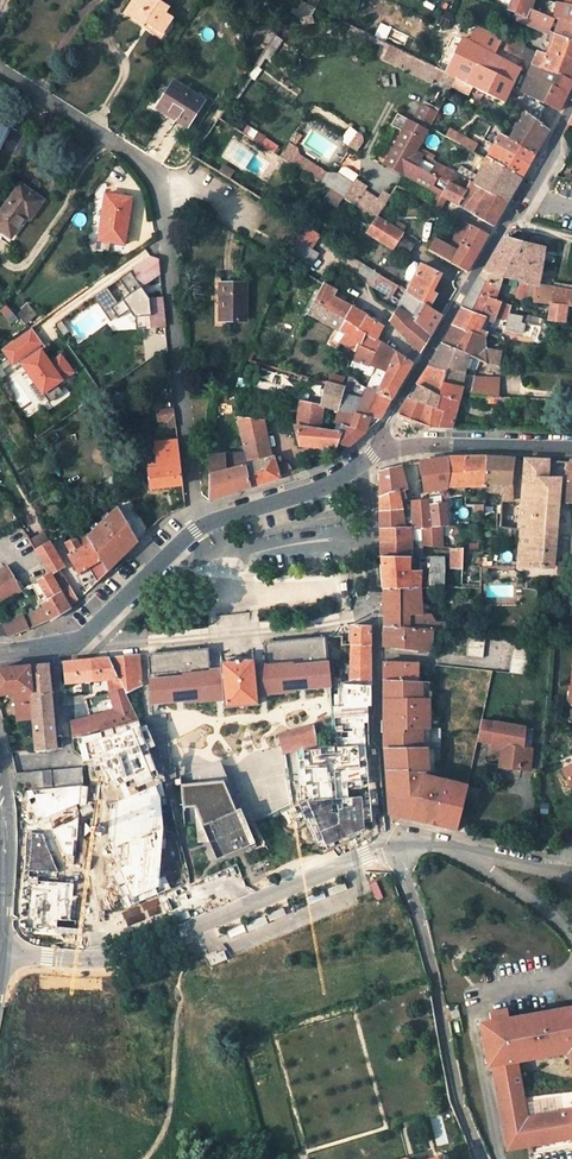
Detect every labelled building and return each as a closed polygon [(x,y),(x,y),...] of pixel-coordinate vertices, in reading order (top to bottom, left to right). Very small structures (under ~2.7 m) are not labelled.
[(146,0),(133,0),(124,13),(144,25),(147,20),(152,23),(150,26),(162,34),(173,16),(166,11),(169,6),(159,0),(148,0),(147,1),(146,0)] [(311,15),(316,7),(315,7),(308,3),(302,0),(296,9),(294,8),(291,12),(300,18),(311,15)] [(508,9),(520,14),(527,17),(530,8),(533,0),(511,0),(508,9)] [(563,5),(548,2),(546,15),(553,19),(555,14),(559,16),(561,12),(563,5)] [(557,20),(571,24),(571,5),(564,3),(563,5),(561,12),(559,16),(557,20)] [(446,27),(453,14),(450,12),(443,8),(436,22),(446,27)] [(520,14),(517,21),(527,25),(528,22),(549,31),(554,19),(553,19),(546,15),(530,8),(527,17),(520,14)] [(311,15),(300,18),(302,25),(313,21),(311,15)] [(554,19),(549,31),(555,34),(571,41),(571,24),(557,20),(554,19)] [(508,41),(474,24),(469,35),(465,43),(467,44),(469,42),(497,57),(500,50),(503,52),(504,50),(508,41)] [(547,55),(537,52),(532,63),(531,65),(543,70),(531,97),(559,110),(568,94),(571,85),(571,41),(555,34),(547,55)] [(514,77),(518,69),(497,57),(469,42),(467,44),(465,43),(452,36),(436,67),(457,78),(473,86),(503,101),(514,77)] [(504,50),(524,59),(525,47),(525,45),(509,38),(508,41),(504,50)] [(537,52),(525,47),(524,59),(532,63),(537,52)] [(531,65),(520,91),(531,97),(543,70),(531,65)] [(469,94),(473,86),(457,78),(453,86),(460,90),(469,94)] [(204,100),(174,81),(160,103),(178,115),(175,119),(187,127),(204,100)] [(457,97),(460,90),(453,86),(449,93),(457,97)] [(227,96),(223,102),(229,105),(233,100),(227,96)] [(223,102),(222,101),(215,112),(221,116),(229,105),(223,102)] [(157,107),(175,119),(178,115),(160,103),(157,107)] [(422,103),(416,116),(431,123),(437,110),(422,103)] [(525,112),(509,139),(534,154),(548,130),(525,112)] [(420,148),(429,131),(408,119),(403,130),(405,131),(396,148),(394,146),(384,163),(431,189),(433,185),(444,191),(448,184),(436,178),(443,166),(432,160),(425,156),(418,152),(420,148)] [(11,131),(6,128),(0,140),(0,152),(11,131)] [(465,138),(449,129),(446,135),(462,144),(465,138)] [(405,131),(403,130),(394,146),(396,148),(405,131)] [(361,136),(356,133),(348,146),(351,147),(344,157),(351,161),(357,151),(356,151),(362,141),(361,136)] [(509,139),(500,134),(494,144),(529,164),(534,154),(509,139)] [(477,144),(465,138),(462,144),(473,151),(477,144)] [(281,158),(322,184),(328,174),(300,156),(298,149),(290,143),(281,158)] [(529,164),(494,144),(487,158),(521,178),(524,172),(529,164)] [(487,158),(477,176),(462,166),(457,173),(485,187),(508,200),(514,188),(521,178),(487,158)] [(221,172),(231,179),(235,172),(225,166),(221,172)] [(457,173),(443,166),(436,178),(448,184),(444,191),(441,195),(443,196),(470,212),(485,187),(457,173)] [(338,174),(328,174),(322,184),(345,199),(354,187),(364,193),(365,191),(368,187),(357,180),(355,184),(342,176),(338,174)] [(22,185),(0,214),(0,228),(11,237),(26,216),(30,219),(43,200),(22,185)] [(444,191),(433,185),(431,189),(441,195),(444,191)] [(356,206),(376,219),(378,215),(390,197),(384,193),(380,200),(365,191),(364,193),(354,187),(345,199),(356,206)] [(508,200),(485,187),(470,212),(483,218),(493,225),(499,214),(508,200)] [(102,240),(124,243),(130,209),(126,208),(127,198),(107,195),(104,216),(106,217),(102,240)] [(376,219),(367,232),(392,248),(393,248),(405,255),(416,239),(378,215),(376,219)] [(97,239),(102,240),(106,217),(104,216),(101,216),(97,239)] [(450,246),(443,258),(466,271),(479,249),(488,234),(462,220),(458,227),(460,228),(450,246)] [(311,249),(320,235),(304,224),(297,240),(311,249)] [(8,242),(11,237),(0,228),(0,236),(8,242)] [(450,246),(436,238),(429,250),(443,258),(450,246)] [(545,248),(508,239),(505,238),(499,248),(484,272),(498,277),(503,278),(519,281),(519,283),(527,284),(538,285),(545,248)] [(309,269),(318,253),(311,249),(297,240),(290,258),(309,269)] [(142,286),(160,273),(159,258),(152,255),(119,277),(130,292),(118,300),(117,299),(110,304),(117,315),(118,317),(130,309),(135,317),(136,317),(137,328),(143,328),(166,325),(163,297),(150,298),(142,286)] [(429,307),(433,300),(427,296),(430,290),(439,273),(421,264),(421,265),(415,262),(410,266),(407,272),(406,279),(412,282),(407,292),(407,293),(429,307)] [(364,264),(360,270),(373,279),(370,283),(392,297),(399,287),(364,264)] [(499,290),(503,278),(498,277),(484,272),(479,278),(499,290)] [(246,321),(246,283),(221,284),(220,277),(214,277),(214,287),(221,287),(221,295),(225,295),(225,302),(221,302),(221,322),(246,321)] [(499,290),(479,278),(475,285),(471,292),(462,308),(485,319),(494,324),(497,317),(503,304),(496,300),(497,297),(499,290)] [(324,283),(308,314),(336,328),(339,330),(352,307),(340,300),(333,295),(336,290),(324,283)] [(554,283),(554,288),(538,285),(536,301),(551,303),(568,306),(571,306),(571,286),(554,283)] [(523,300),(536,301),(538,285),(527,284),(523,300)] [(110,304),(117,299),(108,286),(94,295),(111,319),(117,315),(110,304)] [(436,294),(430,290),(427,296),(433,300),(436,294)] [(407,293),(400,306),(430,334),(437,323),(441,316),(441,315),(429,307),(407,293)] [(551,303),(549,320),(566,322),(568,306),(551,303)] [(497,317),(507,321),(508,315),(510,307),(503,304),(497,317)] [(400,306),(390,321),(410,341),(420,352),(430,334),(400,306)] [(336,328),(328,344),(337,349),(341,342),(356,351),(358,343),(362,330),(376,339),(383,326),(364,314),(352,307),(339,330),(336,328)] [(479,330),(485,319),(462,308),(457,318),(453,326),(485,339),(487,333),(479,330)] [(32,319),(27,312),(22,315),(27,322),(32,319)] [(507,321),(505,329),(523,332),(525,322),(522,322),(523,317),(508,315),(507,321)] [(63,336),(70,330),(62,318),(56,322),(56,325),(63,336)] [(490,334),(494,324),(485,319),(479,330),(487,333),(490,334)] [(18,336),(29,351),(43,341),(32,326),(18,336)] [(485,350),(485,339),(453,326),(447,337),(443,344),(469,356),(486,364),(485,350)] [(376,351),(380,342),(378,341),(376,339),(362,330),(358,343),(376,351)] [(29,351),(18,336),(3,347),(9,356),(0,362),(0,376),(1,377),(7,373),(4,369),(29,351)] [(371,365),(375,367),(387,373),(397,353),(380,342),(376,351),(358,343),(356,351),(354,358),(371,365)] [(430,365),(465,373),(469,356),(443,344),(435,356),(430,365)] [(57,383),(73,371),(61,354),(50,362),(41,349),(23,362),(49,401),(63,392),(57,383)] [(486,364),(486,367),(491,368),(491,375),(501,377),(503,365),(500,365),(503,353),(485,350),(486,364)] [(413,364),(397,353),(387,373),(381,387),(378,394),(391,400),(393,397),(404,377),(413,364)] [(443,383),(463,387),(465,373),(430,365),(424,375),(418,384),(419,385),(439,395),(443,383)] [(370,382),(381,387),(387,373),(375,367),(370,382)] [(343,380),(344,377),(332,373),(329,382),(341,386),(343,380)] [(474,378),(475,376),(465,373),(463,387),(462,392),(472,393),(474,378)] [(326,382),(320,405),(323,406),(330,408),(339,411),(336,421),(342,424),(350,428),(354,414),(379,419),(385,409),(391,400),(378,394),(367,389),(367,390),(355,379),(349,376),(347,381),(345,387),(341,386),(329,382),(326,382)] [(496,379),(474,378),(472,393),(472,397),(487,398),(496,398),(496,379)] [(319,380),(313,404),(320,405),(326,382),(319,380)] [(451,428),(462,392),(463,387),(443,383),(439,395),(419,385),(411,400),(444,412),(440,427),(451,428)] [(428,427),(440,427),(444,412),(411,400),(408,399),(399,416),(408,419),(428,427)] [(300,401),(297,415),(321,419),(323,407),(323,406),(320,405),(313,404),(300,401)] [(174,405),(157,407),(159,421),(168,420),(169,427),(177,426),(174,405)] [(342,424),(339,433),(333,432),(295,426),(300,444),(336,447),(338,442),(349,446),(379,419),(354,414),(350,428),(342,424)] [(319,430),(321,419),(297,415),(295,425),(295,426),(319,430)] [(272,457),(263,420),(239,417),(246,452),(248,463),(272,457)] [(336,421),(333,432),(339,433),(342,424),(336,421)] [(155,443),(158,467),(149,468),(151,489),(183,485),(178,440),(163,442),(163,439),(157,440),(157,442),(155,443)] [(246,452),(212,454),(209,499),(252,486),(246,464),(248,463),(246,452)] [(252,486),(280,478),(291,473),(289,466),(277,471),(276,465),(273,456),(272,457),(248,463),(246,464),(252,486)] [(466,486),(485,486),(487,457),(466,458),(466,486)] [(503,493),(502,501),(512,501),(512,484),(513,484),(515,459),(487,457),(485,486),(485,493),(503,493)] [(427,492),(437,491),(446,489),(448,486),(466,486),(466,458),(446,458),(422,462),(427,492)] [(526,460),(522,504),(521,505),(519,529),(521,529),(521,530),(518,567),(553,567),(559,479),(548,479),(549,461),(526,460)] [(286,462),(276,465),(277,471),(289,466),(286,462)] [(399,501),(397,492),(405,489),(400,467),(381,472),(381,498),(381,512),(400,510),(399,501)] [(407,499),(405,489),(397,492),(399,501),(407,499)] [(442,496),(437,497),(431,498),(432,505),(431,505),(432,527),(441,527),(447,527),(445,506),(444,504),(442,505),(442,496)] [(431,527),(429,501),(412,502),(413,509),(413,517),(414,527),(414,528),(414,529),(414,530),(415,530),(416,530),(416,531),(421,529),(431,527)] [(118,506),(87,535),(108,571),(131,549),(138,541),(118,506)] [(408,517),(403,517),(402,510),(400,510),(381,512),(381,520),(381,529),(413,529),(414,529),(414,528),(414,527),(413,517),(408,517)] [(443,548),(441,527),(432,527),(431,527),(421,529),(416,531),(416,530),(415,530),(414,530),(414,529),(413,529),(414,545),(417,546),(423,547),(443,548)] [(381,532),(381,545),(411,545),(414,545),(413,529),(381,529),(381,532)] [(85,531),(64,542),(71,554),(69,555),(78,572),(88,566),(97,581),(108,571),(87,535),(85,531)] [(42,538),(40,534),(30,539),(37,550),(46,545),(42,538)] [(45,535),(42,538),(46,545),(50,543),(45,535)] [(56,570),(63,566),(50,543),(37,550),(51,574),(70,608),(78,600),(63,576),(61,578),(56,570)] [(412,557),(412,551),(423,551),(423,547),(417,546),(414,545),(411,545),(381,545),(381,547),(381,557),(410,557),(412,557)] [(455,569),(463,570),(463,550),(451,550),(450,569),(455,569)] [(430,557),(430,571),(410,573),(410,557),(381,557),(381,559),(384,585),(384,589),(420,588),(444,587),(445,557),(430,557)] [(23,590),(8,565),(0,569),(0,604),(23,590)] [(38,581),(49,599),(42,604),(45,609),(51,620),(70,608),(51,574),(38,581)] [(349,578),(347,578),(348,590),(355,590),(355,578),(353,578),(349,578)] [(444,632),(445,615),(421,614),(420,588),(384,589),(385,611),(385,627),(432,631),(444,632)] [(45,609),(26,619),(31,628),(51,620),(45,609)] [(4,622),(10,636),(31,628),(26,619),(23,613),(4,622)] [(0,624),(0,632),(10,636),(4,622),(0,624)] [(351,634),(350,644),(349,685),(352,685),(351,706),(370,705),(369,627),(351,626),(351,634)] [(466,626),(465,634),(478,635),(479,628),(466,626)] [(385,646),(424,651),(430,652),(432,631),(385,627),(385,640),(385,646)] [(148,654),(149,673),(148,674),(150,703),(186,699),(186,700),(212,698),(212,700),(225,698),(226,706),(256,703),(255,695),(268,694),(268,692),(295,690),(294,688),(326,685),(330,684),(326,647),(323,647),(323,637),(272,642),(264,643),(266,664),(254,666),(253,658),(220,662),(221,669),(209,670),(207,649),(206,649),(199,649),(148,654)] [(484,658),(486,640),(469,638),(467,657),(484,658)] [(530,643),(514,641),(511,673),(526,675),(530,643)] [(138,655),(109,658),(123,688),(125,692),(141,685),(138,655)] [(65,681),(108,678),(109,692),(113,690),(123,688),(109,658),(100,659),(64,663),(65,681)] [(384,663),(384,678),(417,680),(417,664),(384,663)] [(48,664),(28,667),(30,696),(32,716),(33,720),(34,734),(35,750),(55,748),(54,733),(52,715),(50,694),(48,664)] [(15,692),(18,722),(33,720),(32,716),(30,696),(28,667),(0,669),(0,693),(15,692)] [(429,726),(428,697),(424,698),(423,680),(417,680),(384,678),(385,742),(386,750),(440,749),(440,726),(429,726)] [(131,706),(87,717),(70,721),(71,739),(75,738),(92,733),(96,732),(138,721),(131,706)] [(478,740),(492,743),(507,745),(504,767),(520,769),(523,747),(524,728),(482,720),(478,740)] [(75,738),(82,763),(101,758),(115,791),(153,773),(154,774),(162,772),(143,725),(97,738),(96,732),(75,738)] [(312,725),(276,735),(277,740),(281,754),(297,750),(317,749),(313,730),(312,725)] [(533,730),(524,728),(523,747),(532,748),(533,730)] [(504,767),(507,745),(492,743),(491,747),(500,749),(499,766),(504,767)] [(532,748),(523,747),(520,769),(530,771),(532,748)] [(441,778),(440,749),(386,750),(386,761),(387,783),(388,799),(388,801),(389,802),(389,804),(390,805),(391,806),(392,807),(393,807),(394,808),(395,808),(394,814),(413,818),(434,824),(444,779),(441,778)] [(344,803),(372,801),(369,751),(341,753),(344,803)] [(216,760),(178,764),(182,804),(232,799),(216,760)] [(571,791),(571,765),(562,770),(571,791)] [(80,768),(15,773),(20,790),(25,790),(79,785),(82,785),(80,768)] [(466,787),(444,779),(434,824),(456,829),(461,807),(463,807),(467,788),(466,788),(466,787)] [(172,814),(163,780),(111,802),(109,842),(112,843),(113,849),(127,840),(124,862),(114,871),(119,883),(124,881),(129,894),(126,895),(132,905),(173,887),(166,874),(162,876),(164,846),(167,845),(168,836),(165,836),(168,827),(172,814)] [(44,830),(75,819),(75,808),(83,804),(79,785),(25,790),(44,830)] [(475,810),(480,791),(467,788),(463,807),(475,810)] [(249,841),(232,799),(182,804),(182,805),(194,804),(201,822),(215,855),(249,841)] [(194,804),(182,805),(184,824),(201,822),(194,804)] [(77,824),(58,832),(65,852),(73,853),(74,838),(76,838),(77,824)] [(24,929),(71,931),(75,880),(60,880),(60,870),(43,833),(33,833),(29,878),(17,877),(13,925),(24,927),(24,929)] [(460,1017),(458,1004),(450,1005),(453,1019),(460,1017)] [(568,1050),(571,1071),(571,1005),(508,1017),(491,1020),(481,1022),(488,1064),(492,1064),(517,1060),(568,1050)] [(491,1020),(508,1017),(507,1009),(489,1012),(491,1020)] [(494,1075),(519,1070),(517,1060),(492,1064),(494,1075)] [(242,1068),(236,1070),(240,1084),(246,1082),(242,1068)] [(527,1117),(519,1070),(494,1075),(507,1149),(513,1148),(571,1137),(571,1109),(527,1117)]
